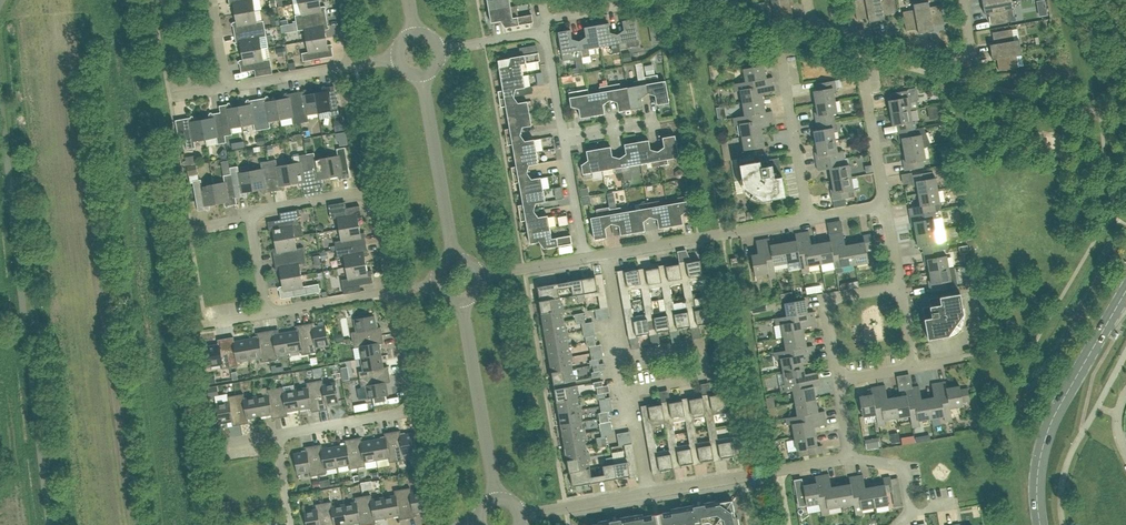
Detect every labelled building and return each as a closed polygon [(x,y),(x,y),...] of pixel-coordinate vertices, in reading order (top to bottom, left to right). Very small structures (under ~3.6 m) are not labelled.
[(234,7),(235,14),(255,11),(253,0),(229,0),(230,7),(234,7)] [(295,15),(296,23),(327,18),(325,6),(321,7),(320,0),(316,0),(300,3),(302,14),(295,15)] [(489,11),(511,7),(510,0),(487,0),(489,11)] [(793,17),(790,0),(773,0),(772,0),(775,20),(793,17)] [(869,22),(877,21),(873,0),(855,0),(853,0),(857,20),(868,18),(869,22)] [(877,21),(884,19),(884,15),(895,13),(893,0),(873,0),(877,21)] [(1014,9),(1012,1),(983,7),(984,14),(989,13),(991,25),(1010,21),(1016,20),(1014,9)] [(945,25),(941,5),(930,7),(929,2),(921,3),(926,32),(934,31),(933,27),(945,25)] [(918,29),(919,34),(926,32),(921,3),(913,4),(914,10),(903,12),(906,31),(918,29)] [(491,23),(504,20),(505,27),(505,28),(533,23),(532,15),(513,18),(511,7),(489,11),(491,23)] [(235,14),(236,22),(233,22),(235,34),(265,29),(264,21),(257,22),(255,11),(235,14)] [(296,23),(298,31),(304,30),(306,41),(326,37),(325,30),(329,29),(327,18),(296,23)] [(625,33),(618,34),(620,49),(634,46),(633,41),(639,40),(635,18),(622,21),(625,33)] [(621,52),(620,49),(618,34),(617,34),(611,36),(609,23),(596,25),(600,47),(611,45),(613,53),(621,52)] [(657,24),(649,25),(650,32),(659,30),(657,24)] [(580,41),(582,55),(582,58),(583,58),(590,56),(591,56),(590,54),(595,54),(594,48),(600,47),(596,25),(584,27),(587,40),(580,41)] [(260,37),(266,36),(265,29),(235,34),(237,45),(240,45),(242,52),(262,49),(260,37)] [(1021,47),(1019,40),(1014,41),(1012,29),(992,33),(994,44),(990,45),(991,52),(1021,47)] [(573,42),(571,30),(558,32),(563,61),(575,59),(575,57),(582,55),(580,41),(579,41),(573,42)] [(302,53),(303,61),(333,56),(331,44),(328,45),(326,37),(306,41),(308,52),(302,53)] [(991,52),(993,60),(997,59),(999,71),(1018,67),(1016,56),(1022,55),(1021,47),(991,52)] [(270,59),(264,60),(262,49),(242,52),(243,60),(239,60),(241,72),(272,67),(270,59)] [(499,67),(501,79),(523,75),(521,64),(540,61),(538,53),(510,58),(498,60),(499,67)] [(764,65),(743,69),(746,82),(753,81),(754,87),(774,84),(773,77),(766,78),(764,65)] [(503,90),(498,91),(499,99),(514,97),(514,96),(513,90),(525,88),(523,75),(501,79),(503,90)] [(657,75),(645,77),(645,79),(648,94),(648,93),(655,92),(657,105),(669,103),(665,81),(659,82),(657,75)] [(634,86),(627,87),(631,109),(643,107),(641,95),(647,94),(648,94),(645,79),(637,81),(634,81),(633,83),(634,86)] [(841,79),(834,80),(836,88),(843,87),(841,79)] [(818,90),(814,91),(816,104),(835,100),(833,88),(836,88),(834,80),(816,84),(818,90)] [(734,84),(735,91),(740,90),(743,103),(763,99),(762,93),(775,91),(774,84),(754,87),(753,81),(746,82),(734,84)] [(617,99),(619,111),(631,109),(627,87),(621,89),(620,84),(607,86),(610,100),(617,99)] [(322,88),(323,92),(315,93),(319,113),(330,111),(331,117),(339,116),(334,86),(322,88)] [(593,116),(605,114),(603,101),(609,100),(610,100),(607,86),(599,87),(600,92),(589,94),(593,116)] [(308,94),(307,90),(296,92),(301,123),(309,121),(308,115),(319,113),(315,93),(308,94)] [(892,100),(888,100),(891,113),(910,110),(908,97),(910,97),(909,90),(891,93),(892,100)] [(578,106),(581,118),(593,116),(589,94),(578,96),(577,91),(569,93),(571,107),(572,107),(578,106)] [(284,95),(285,98),(277,100),(281,119),(292,118),(293,124),(301,123),(296,92),(284,95)] [(270,101),(269,97),(258,99),(263,129),(271,128),(269,121),(281,119),(277,100),(270,101)] [(501,107),(506,106),(508,117),(530,113),(528,101),(515,104),(514,97),(499,99),(501,107)] [(246,101),(247,105),(239,106),(243,126),(254,124),(255,131),(263,129),(258,99),(246,101)] [(772,111),(765,112),(763,99),(743,103),(745,116),(752,115),(753,121),(773,118),(772,111)] [(818,116),(815,116),(817,123),(835,120),(833,114),(837,113),(835,100),(816,104),(818,116)] [(231,104),(219,106),(220,112),(221,112),(225,136),(232,135),(231,128),(243,126),(239,106),(232,108),(231,104)] [(893,126),(897,125),(898,132),(916,129),(915,121),(912,122),(910,110),(891,113),(893,126)] [(209,114),(210,118),(202,119),(206,139),(217,137),(218,144),(226,143),(225,136),(221,112),(220,112),(209,114)] [(510,128),(505,129),(506,137),(521,135),(521,134),(520,134),(519,128),(532,126),(530,113),(508,117),(510,128)] [(762,133),(761,127),(774,125),(773,118),(753,121),(752,115),(745,116),(733,118),(734,125),(740,124),(742,137),(762,133)] [(195,148),(194,141),(206,139),(202,119),(195,121),(194,117),(182,119),(187,149),(195,148)] [(818,130),(814,131),(816,143),(835,140),(833,128),(836,128),(835,120),(817,123),(818,130)] [(335,131),(345,129),(343,122),(334,124),(335,131)] [(899,139),(902,138),(904,151),(923,147),(930,146),(929,143),(924,130),(916,131),(916,129),(898,132),(899,139)] [(742,137),(744,150),(742,150),(743,157),(770,152),(769,145),(765,146),(762,133),(742,137)] [(508,145),(513,144),(515,155),(536,151),(534,139),(522,142),(521,135),(506,137),(508,145)] [(660,166),(668,164),(668,159),(679,157),(675,135),(663,138),(665,150),(658,151),(660,166)] [(651,152),(649,140),(637,142),(640,164),(652,162),(652,167),(660,166),(658,151),(657,151),(658,151),(651,152)] [(818,156),(816,156),(817,163),(844,158),(843,151),(837,152),(835,140),(816,143),(818,156)] [(632,179),(629,166),(640,164),(637,142),(625,144),(627,157),(620,158),(622,172),(624,180),(632,179)] [(337,149),(338,155),(327,157),(330,177),(338,176),(338,180),(350,178),(345,147),(337,149)] [(613,169),(614,174),(622,172),(620,158),(619,158),(613,159),(611,147),(598,149),(602,171),(613,169)] [(922,161),(926,160),(923,147),(904,151),(906,163),(904,163),(905,170),(923,167),(922,161)] [(584,179),(592,178),(591,173),(602,171),(598,149),(586,151),(589,163),(582,165),(582,164),(581,164),(584,179)] [(516,166),(511,167),(513,175),(527,173),(527,172),(526,166),(539,164),(536,151),(515,155),(516,166)] [(315,159),(314,153),(306,154),(312,184),(323,182),(323,179),(330,177),(327,157),(315,159)] [(293,156),(295,163),(288,164),(292,184),(299,183),(300,186),(312,184),(306,154),(293,156)] [(818,170),(830,168),(832,181),(851,177),(849,164),(846,165),(844,158),(817,163),(818,170)] [(277,166),(276,159),(268,161),(274,191),(285,189),(285,185),(292,184),(288,164),(277,166)] [(261,189),(262,193),(274,191),(268,161),(260,162),(262,169),(250,171),(254,191),(261,189)] [(741,179),(742,185),(742,187),(743,188),(743,190),(744,192),(745,193),(746,195),(748,196),(749,197),(750,198),(752,199),(754,200),(755,201),(757,201),(759,202),(761,202),(762,202),(764,202),(766,202),(772,201),(772,199),(786,197),(782,176),(781,170),(774,171),(773,165),(766,166),(766,162),(761,162),(760,161),(740,165),(742,178),(741,179)] [(194,168),(188,169),(188,166),(184,166),(185,177),(195,176),(194,168)] [(247,196),(246,192),(254,191),(250,171),(239,173),(238,166),(230,167),(231,174),(235,198),(236,198),(247,196)] [(914,182),(916,182),(919,194),(938,190),(936,178),(932,178),(931,172),(912,175),(914,182)] [(514,183),(519,182),(521,193),(543,190),(541,177),(528,180),(527,173),(528,173),(527,173),(513,175),(514,183)] [(225,206),(237,204),(236,198),(235,198),(231,174),(224,175),(225,182),(213,184),(217,204),(224,203),(225,206)] [(548,177),(541,178),(543,189),(550,188),(548,177)] [(834,193),(831,193),(833,200),(855,197),(851,177),(832,181),(834,193)] [(210,209),(210,205),(217,204),(213,184),(202,186),(201,179),(193,181),(198,211),(210,209)] [(521,193),(523,204),(518,205),(520,213),(534,211),(534,210),(533,204),(545,202),(543,190),(521,193)] [(921,206),(909,208),(910,215),(938,210),(937,204),(940,203),(938,190),(919,194),(921,206)] [(683,224),(681,212),(688,210),(688,211),(686,196),(677,197),(678,202),(667,204),(671,226),(683,224)] [(667,204),(656,206),(655,201),(647,203),(650,217),(657,216),(659,228),(671,226),(667,204)] [(647,203),(639,204),(635,205),(636,210),(629,211),(633,233),(645,231),(643,218),(650,217),(647,203)] [(337,218),(339,229),(359,226),(358,218),(362,218),(360,206),(329,211),(331,219),(337,218)] [(611,224),(612,224),(609,209),(610,209),(609,207),(596,209),(597,217),(591,218),(595,240),(607,237),(605,225),(611,224)] [(619,222),(621,235),(633,233),(629,211),(622,212),(622,208),(620,207),(610,209),(609,209),(612,224),(619,222)] [(911,222),(914,222),(916,234),(935,231),(933,219),(939,218),(938,210),(910,215),(911,222)] [(520,213),(521,221),(526,220),(528,231),(550,228),(548,215),(535,218),(534,211),(520,213)] [(270,234),(273,233),(275,240),(295,237),(304,236),(303,230),(302,230),(301,224),(299,223),(298,216),(268,222),(270,234)] [(339,229),(341,240),(335,242),(336,249),(366,244),(364,232),(361,233),(359,226),(339,229)] [(528,231),(530,243),(543,241),(544,248),(543,248),(544,249),(572,244),(571,235),(552,239),(550,228),(528,231)] [(818,243),(811,244),(809,231),(802,233),(806,253),(799,254),(800,261),(802,272),(809,271),(808,266),(821,264),(818,243)] [(940,242),(938,243),(935,231),(916,234),(918,247),(922,246),(923,253),(941,250),(940,242)] [(851,244),(845,245),(843,232),(836,233),(840,253),(833,255),(834,261),(836,273),(843,272),(842,267),(855,265),(851,244)] [(795,234),(796,240),(783,243),(787,263),(800,261),(799,254),(806,253),(802,233),(795,234)] [(829,235),(830,241),(818,243),(821,264),(834,261),(833,255),(840,253),(836,233),(829,235)] [(866,249),(873,248),(870,234),(863,235),(864,242),(851,244),(855,265),(869,262),(866,249)] [(275,240),(276,248),(272,248),(274,260),(305,255),(303,247),(297,248),(295,237),(275,240)] [(783,243),(771,245),(770,238),(763,239),(766,259),(773,258),(774,265),(787,263),(783,243)] [(751,255),(755,275),(768,273),(769,278),(776,277),(774,265),(773,258),(766,259),(763,239),(756,241),(758,254),(751,255)] [(336,249),(337,257),(344,256),(346,267),(366,264),(365,256),(368,256),(366,244),(336,249)] [(946,255),(943,256),(941,250),(923,253),(925,260),(927,260),(929,272),(949,268),(946,255)] [(274,260),(276,272),(280,271),(281,279),(301,275),(299,264),(306,263),(305,255),(274,260)] [(688,262),(688,261),(679,262),(679,264),(683,283),(682,283),(684,295),(692,294),(690,282),(703,279),(700,260),(688,262)] [(346,267),(348,278),(341,280),(343,288),(373,282),(371,270),(367,271),(366,264),(346,267)] [(664,299),(672,297),(670,285),(682,283),(683,283),(679,264),(668,266),(667,264),(658,266),(658,268),(659,268),(662,287),(664,299)] [(954,267),(949,268),(929,272),(932,284),(929,284),(930,292),(958,287),(954,267)] [(647,270),(647,268),(638,269),(641,288),(644,302),(652,301),(649,289),(662,287),(659,268),(658,268),(647,270)] [(641,288),(638,269),(626,271),(626,269),(617,271),(623,304),(631,303),(629,290),(641,288)] [(600,308),(608,307),(602,273),(593,275),(594,277),(582,279),(585,294),(584,294),(585,298),(598,296),(600,308)] [(281,279),(283,286),(279,287),(281,299),(320,292),(319,284),(303,286),(301,275),(281,279)] [(828,277),(820,279),(821,288),(830,286),(828,277)] [(538,287),(540,301),(560,298),(558,289),(571,287),(573,296),(584,294),(585,294),(582,279),(538,287)] [(966,314),(965,313),(964,307),(963,307),(960,293),(944,296),(940,297),(933,298),(935,305),(930,306),(931,312),(927,313),(928,318),(925,318),(928,339),(942,336),(942,338),(948,337),(950,337),(952,336),(954,335),(955,335),(957,334),(958,332),(960,331),(961,330),(962,328),(963,327),(964,325),(965,324),(965,322),(965,320),(966,318),(966,316),(966,314)] [(690,326),(690,328),(699,327),(699,325),(711,323),(708,304),(694,306),(692,294),(684,295),(687,307),(690,326)] [(687,307),(674,310),(672,297),(664,299),(666,311),(670,330),(669,330),(670,332),(679,330),(679,328),(690,326),(687,307)] [(561,305),(560,298),(540,301),(539,301),(541,313),(563,309),(563,304),(561,305)] [(815,318),(814,311),(807,313),(805,299),(785,303),(787,316),(794,315),(795,322),(815,318)] [(670,330),(666,311),(654,313),(652,301),(644,302),(646,314),(649,333),(649,334),(649,335),(658,334),(658,332),(669,330),(670,330)] [(638,336),(649,334),(649,333),(646,314),(633,317),(631,303),(623,304),(629,339),(638,337),(638,336)] [(563,314),(564,314),(563,309),(541,313),(544,325),(564,321),(563,314)] [(356,331),(352,332),(353,340),(382,335),(381,327),(376,328),(374,315),(354,319),(356,331)] [(787,316),(775,318),(776,325),(782,324),(784,337),(804,334),(803,327),(816,325),(815,318),(795,322),(794,315),(787,316)] [(567,328),(565,328),(564,321),(544,325),(546,337),(568,333),(567,328)] [(317,348),(329,346),(325,325),(313,327),(312,323),(304,324),(310,354),(317,352),(317,348)] [(301,351),(302,355),(310,354),(304,324),(296,326),(297,330),(285,332),(289,353),(301,351)] [(274,334),(273,330),(265,331),(270,361),(278,359),(277,355),(289,353),(285,332),(274,334)] [(257,333),(258,337),(246,339),(250,360),(261,357),(262,362),(270,361),(265,331),(257,333)] [(567,338),(569,338),(568,333),(546,337),(548,348),(568,345),(567,338)] [(814,352),(813,345),(807,347),(804,334),(784,337),(786,350),(793,349),(794,356),(814,352)] [(354,348),(359,347),(361,359),(381,355),(379,344),(384,343),(382,335),(353,340),(354,348)] [(231,367),(239,366),(238,362),(250,360),(246,339),(234,341),(234,337),(226,338),(231,367)] [(206,346),(210,367),(222,364),(223,369),(231,367),(226,338),(218,339),(218,344),(206,346)] [(571,352),(569,352),(568,345),(548,348),(550,360),(572,356),(571,352)] [(776,359),(781,358),(783,371),(803,368),(802,361),(816,359),(814,352),(794,356),(793,349),(786,350),(774,352),(776,359)] [(361,359),(363,371),(359,371),(360,379),(389,374),(388,366),(383,367),(381,355),(361,359)] [(571,362),(573,361),(572,356),(550,360),(552,372),(572,369),(571,362)] [(819,379),(818,372),(805,374),(803,368),(783,371),(785,384),(780,385),(781,392),(793,390),(800,389),(799,382),(819,379)] [(575,375),(573,375),(572,369),(552,372),(554,384),(576,380),(575,375)] [(907,371),(892,371),(893,386),(908,385),(907,371)] [(391,382),(389,374),(360,379),(361,387),(358,388),(360,400),(388,395),(386,383),(391,382)] [(816,399),(814,387),(820,385),(819,379),(799,382),(800,389),(793,390),(795,403),(816,399)] [(323,384),(322,380),(314,381),(320,411),(328,409),(327,405),(339,403),(335,382),(323,384)] [(306,383),(307,387),(295,389),(299,410),(311,408),(312,412),(320,411),(314,381),(306,383)] [(950,408),(963,406),(963,402),(970,401),(968,388),(960,390),(960,386),(947,388),(945,381),(939,383),(942,403),(949,402),(950,408)] [(931,418),(944,416),(945,421),(952,420),(950,408),(949,402),(942,403),(939,383),(932,384),(934,397),(928,398),(931,418)] [(578,390),(577,385),(555,389),(557,401),(577,398),(576,391),(578,390)] [(894,397),(887,398),(885,385),(878,386),(882,406),(875,408),(876,415),(878,426),(885,425),(884,420),(897,418),(894,397)] [(878,386),(871,388),(872,394),(859,397),(863,417),(876,415),(875,408),(882,406),(878,386)] [(910,415),(912,427),(919,426),(918,421),(931,418),(928,398),(921,399),(919,386),(912,387),(916,407),(909,408),(910,415)] [(284,391),(283,387),(275,388),(280,418),(288,416),(287,412),(299,410),(295,389),(284,391)] [(912,387),(905,388),(907,395),(894,397),(897,418),(910,415),(909,408),(916,407),(912,387)] [(267,390),(268,394),(256,396),(260,417),(271,414),(272,419),(280,418),(275,388),(267,390)] [(708,428),(716,427),(714,415),(727,412),(723,393),(711,396),(711,394),(702,395),(702,397),(703,397),(706,416),(708,428)] [(249,423),(248,419),(260,417),(256,396),(244,398),(244,394),(236,395),(241,424),(249,423)] [(232,421),(233,426),(241,424),(236,395),(228,397),(228,401),(216,403),(220,424),(232,421)] [(706,416),(703,397),(702,397),(691,399),(691,397),(681,399),(682,401),(686,420),(685,420),(687,432),(695,431),(693,418),(706,416)] [(580,404),(579,404),(577,398),(557,401),(559,413),(581,409),(580,404)] [(826,418),(825,411),(818,412),(816,399),(795,403),(798,416),(805,415),(806,421),(826,418)] [(682,401),(671,403),(670,401),(661,402),(661,404),(662,404),(665,423),(667,436),(675,434),(673,422),(685,420),(686,420),(682,401)] [(641,406),(644,427),(647,441),(655,440),(652,426),(665,423),(662,404),(661,404),(650,406),(650,404),(641,406)] [(580,414),(582,414),(581,409),(559,413),(561,425),(581,421),(580,414)] [(798,416),(786,418),(787,425),(792,424),(795,437),(815,433),(814,427),(827,425),(826,418),(806,421),(805,415),(798,416)] [(585,433),(584,428),(583,428),(581,421),(561,425),(563,437),(585,433)] [(614,440),(627,439),(626,427),(613,428),(614,440)] [(713,460),(714,462),(723,460),(722,458),(734,456),(731,437),(718,439),(716,427),(708,428),(710,441),(710,440),(714,459),(713,460)] [(401,435),(400,430),(392,432),(397,461),(405,460),(404,455),(417,453),(413,433),(401,435)] [(698,443),(695,431),(687,432),(690,444),(693,463),(693,465),(702,463),(702,462),(713,460),(714,459),(710,440),(710,441),(698,443)] [(384,433),(385,438),(373,440),(377,460),(389,458),(389,462),(397,461),(392,432),(384,433)] [(584,438),(586,438),(585,433),(563,437),(565,448),(586,445),(584,438)] [(821,445),(817,446),(815,433),(795,437),(797,450),(799,450),(800,457),(823,453),(821,445)] [(690,444),(677,446),(675,434),(667,436),(669,450),(670,449),(673,469),(682,467),(681,465),(693,463),(690,444)] [(772,437),(774,447),(779,446),(781,455),(792,453),(789,434),(772,437)] [(358,468),(366,467),(365,462),(377,460),(373,440),(361,442),(361,437),(353,439),(358,468)] [(349,465),(350,469),(358,468),(353,439),(345,440),(346,444),(334,447),(337,467),(349,465)] [(670,449),(669,450),(657,452),(655,440),(647,441),(653,474),(662,473),(661,471),(673,469),(670,449)] [(629,478),(638,477),(632,443),(624,445),(626,457),(613,459),(614,464),(617,478),(629,476),(629,478)] [(326,473),(326,469),(337,467),(334,447),(322,449),(321,444),(313,445),(318,475),(326,473)] [(310,472),(311,476),(318,475),(313,445),(305,447),(306,451),(294,454),(297,474),(310,472)] [(588,451),(587,452),(586,445),(565,448),(567,460),(589,456),(588,451)] [(570,472),(590,468),(588,461),(590,461),(589,456),(567,460),(569,472),(570,472)] [(607,465),(614,464),(613,459),(613,457),(606,458),(607,465)] [(591,477),(590,468),(570,472),(573,486),(617,478),(614,464),(607,465),(603,466),(604,475),(591,477)] [(822,515),(829,514),(828,509),(841,506),(837,486),(831,487),(829,474),(822,475),(826,495),(819,496),(820,503),(822,515)] [(826,495),(822,475),(815,476),(816,483),(803,485),(804,492),(797,493),(799,507),(807,505),(807,506),(820,503),(819,496),(826,495)] [(865,488),(863,475),(856,476),(860,496),(853,497),(854,504),(856,516),(863,514),(862,509),(875,507),(871,487),(865,488)] [(849,477),(850,484),(837,486),(841,506),(854,504),(853,497),(860,496),(856,476),(849,477)] [(883,478),(884,484),(871,487),(875,507),(888,505),(886,492),(893,490),(890,477),(883,478)] [(373,488),(372,481),(362,483),(363,490),(373,488)] [(411,492),(410,488),(402,489),(407,518),(415,517),(415,513),(427,510),(423,490),(411,492)] [(394,490),(395,495),(383,497),(387,517),(399,515),(399,520),(407,518),(402,489),(394,490)] [(375,519),(387,517),(383,497),(371,499),(371,495),(363,496),(368,524),(370,524),(376,524),(375,519)] [(360,524),(368,524),(363,496),(355,497),(356,502),(344,504),(347,524),(359,522),(360,524)] [(703,524),(709,522),(713,524),(739,524),(738,516),(737,517),(736,517),(733,500),(715,503),(715,502),(715,501),(671,509),(671,511),(659,513),(661,524),(703,524)] [(347,524),(344,504),(332,506),(331,502),(323,503),(327,524),(344,524),(347,524)] [(323,503),(315,504),(316,509),(304,511),(306,524),(327,524),(323,503)] [(655,514),(643,516),(643,514),(598,521),(598,522),(599,522),(599,523),(589,524),(657,524),(655,514)]
